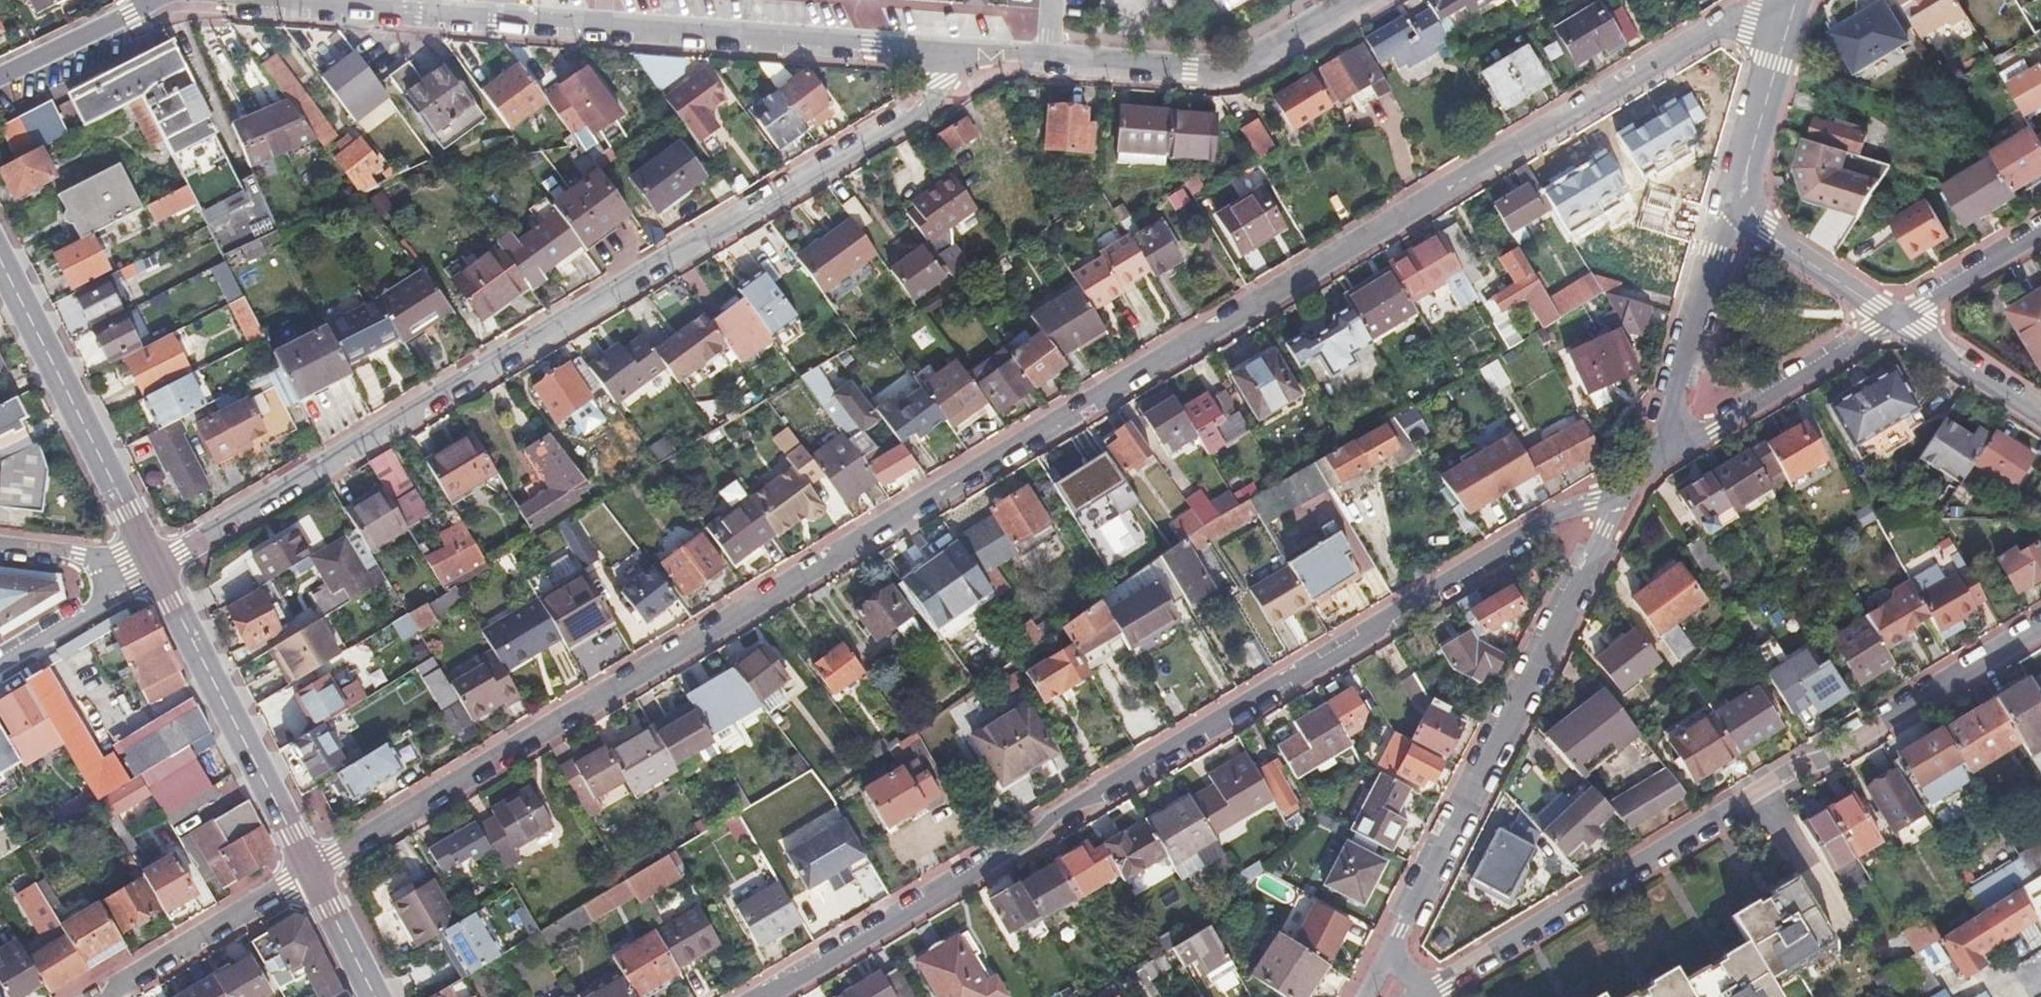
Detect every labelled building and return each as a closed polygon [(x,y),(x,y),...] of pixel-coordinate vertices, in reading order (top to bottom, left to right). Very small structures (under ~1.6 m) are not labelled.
[(36,14),(63,0),(29,0),(36,14)] [(1226,10),(1242,0),(1220,0),(1226,10)] [(1427,3),(1437,20),(1470,0),(1476,9),(1491,0),(1432,0),(1427,3)] [(1920,40),(1944,26),(1951,27),(1966,18),(1955,0),(1947,0),(1935,7),(1930,0),(1897,0),(1920,40)] [(2035,35),(2040,32),(2040,0),(2014,0),(2035,35)] [(1606,16),(1597,1),(1554,27),(1574,61),(1601,45),(1606,52),(1622,43),(1619,38),(1606,16)] [(1856,18),(1859,24),(1832,39),(1842,56),(1849,52),(1859,70),(1905,43),(1882,4),(1856,18)] [(1606,16),(1619,38),(1633,30),(1620,8),(1606,16)] [(1446,41),(1431,15),(1410,27),(1409,26),(1406,27),(1403,22),(1367,44),(1379,64),(1391,57),(1391,58),(1394,56),(1394,55),(1397,53),(1405,65),(1408,64),(1410,67),(1414,65),(1414,66),(1416,65),(1415,63),(1421,60),(1422,61),(1424,60),(1423,59),(1430,55),(1430,56),(1432,55),(1431,54),(1433,53),(1431,49),(1446,41)] [(195,201),(207,225),(248,203),(214,136),(216,135),(192,87),(193,86),(172,43),(148,55),(147,54),(126,64),(71,93),(87,125),(130,103),(142,97),(164,141),(187,186),(195,201)] [(1362,45),(1309,75),(1310,76),(1328,106),(1338,101),(1338,102),(1352,95),(1368,86),(1376,99),(1389,91),(1381,78),(1362,45)] [(1544,83),(1524,50),(1482,75),(1501,108),(1544,83)] [(320,76),(345,108),(378,84),(353,51),(320,76)] [(683,72),(682,64),(638,61),(659,90),(683,72)] [(485,121),(449,71),(444,67),(423,82),(408,63),(388,77),(389,79),(386,82),(390,88),(394,86),(443,151),(485,121)] [(481,91),(508,128),(546,99),(545,98),(520,63),(481,91)] [(780,65),(758,63),(779,91),(795,114),(807,130),(834,111),(805,72),(783,88),(781,86),(788,80),(780,65)] [(2006,88),(2025,119),(2040,109),(2040,67),(2006,88)] [(545,98),(546,99),(571,133),(585,123),(594,135),(622,115),(586,68),(559,87),(559,88),(545,98)] [(665,98),(677,114),(686,126),(698,143),(719,128),(707,112),(726,97),(705,68),(665,98)] [(1291,131),(1329,108),(1328,106),(1310,76),(1272,100),(1291,131)] [(1368,86),(1352,95),(1360,108),(1376,99),(1368,86)] [(795,114),(779,91),(750,111),(779,150),(796,138),(798,140),(805,136),(791,117),(795,114)] [(318,139),(323,147),(337,137),(304,94),(290,104),(318,139)] [(1627,125),(1612,134),(1639,179),(1650,172),(1653,176),(1688,155),(1685,151),(1696,144),(1687,130),(1703,121),(1686,94),(1672,102),(1670,100),(1654,109),(1658,115),(1632,132),(1627,125)] [(152,147),(164,141),(142,97),(130,103),(152,147)] [(66,134),(50,102),(0,127),(17,159),(66,134)] [(288,102),(233,125),(251,166),(318,139),(290,104),(288,102)] [(1085,126),(1086,111),(1047,108),(1044,151),(1091,154),(1093,127),(1085,126)] [(1164,153),(1168,113),(1120,108),(1117,150),(1164,153)] [(354,120),(346,110),(339,116),(346,126),(354,120)] [(1213,117),(1168,113),(1164,153),(1164,155),(1210,159),(1213,117)] [(1993,160),(2013,194),(2040,177),(2040,146),(2036,138),(2025,119),(2015,125),(1983,144),(1993,160)] [(975,137),(965,121),(938,138),(948,154),(975,137)] [(1859,154),(1864,136),(1814,121),(1809,139),(1859,154)] [(1252,124),(1238,132),(1256,161),(1270,152),(1252,124)] [(565,140),(570,146),(572,149),(579,144),(572,134),(565,140)] [(482,143),(487,156),(506,149),(501,136),(482,143)] [(1873,161),(1890,166),(1900,144),(1885,136),(1873,161)] [(343,151),(335,158),(355,183),(353,185),(360,193),(378,184),(368,173),(381,163),(359,138),(353,143),(347,137),(338,145),(343,151)] [(1801,204),(1839,215),(1840,210),(1806,200),(1796,171),(1806,141),(1801,140),(1790,174),(1801,204)] [(1855,221),(1890,166),(1873,161),(1806,141),(1796,171),(1806,200),(1840,210),(1839,215),(1855,221)] [(704,177),(681,144),(632,178),(656,211),(704,177)] [(591,160),(581,147),(573,153),(586,172),(595,166),(591,160)] [(609,147),(591,160),(595,166),(599,171),(617,158),(609,147)] [(3,168),(0,169),(0,172),(14,199),(55,179),(40,149),(3,168)] [(1164,155),(1164,153),(1117,150),(1116,163),(1163,167),(1164,155)] [(1550,191),(1543,195),(1551,209),(1568,237),(1619,207),(1616,202),(1627,195),(1601,151),(1586,160),(1591,167),(1577,175),(1571,166),(1544,182),(1550,191)] [(1965,230),(2016,198),(2013,194),(1993,160),(1940,191),(1965,230)] [(143,208),(119,164),(57,196),(65,211),(66,213),(67,212),(76,215),(79,221),(73,224),(73,223),(71,223),(72,225),(80,241),(91,235),(143,208)] [(1543,195),(1525,165),(1513,172),(1523,189),(1491,207),(1508,234),(1551,209),(1543,195)] [(383,172),(388,179),(397,175),(390,166),(383,172)] [(486,176),(485,167),(469,169),(470,178),(486,176)] [(554,206),(558,212),(582,244),(584,246),(629,212),(600,172),(554,206)] [(913,213),(906,217),(926,245),(927,246),(975,210),(951,175),(923,196),(927,202),(913,213)] [(157,221),(195,201),(187,186),(148,206),(157,221)] [(380,192),(367,201),(378,218),(391,209),(380,192)] [(1281,229),(1258,192),(1217,217),(1240,254),(1281,229)] [(1674,200),(1649,193),(1644,207),(1670,215),(1674,200)] [(908,207),(913,213),(927,202),(923,196),(908,207)] [(852,198),(841,207),(850,220),(859,232),(871,224),(852,198)] [(1946,240),(1925,204),(1887,227),(1908,263),(1946,240)] [(66,213),(65,211),(64,212),(63,214),(63,217),(64,221),(65,223),(68,225),(72,225),(71,223),(73,223),(73,224),(79,221),(76,215),(67,212),(66,213)] [(582,244),(558,212),(518,241),(512,234),(497,244),(499,248),(528,287),(531,290),(545,279),(541,273),(582,244)] [(1667,224),(1642,216),(1638,231),(1663,238),(1667,224)] [(850,220),(796,260),(807,274),(821,294),(876,254),(859,232),(850,220)] [(1453,225),(1438,234),(1461,273),(1476,263),(1453,225)] [(1148,271),(1152,278),(1178,263),(1156,227),(1130,242),(1148,271)] [(1461,273),(1438,234),(1403,254),(1427,294),(1462,274),(1461,273)] [(80,241),(54,254),(72,290),(109,271),(91,235),(80,241)] [(1098,255),(1100,259),(1119,289),(1148,271),(1130,242),(1127,237),(1098,255)] [(268,252),(262,239),(242,248),(249,261),(268,252)] [(949,290),(956,285),(937,260),(927,246),(926,245),(890,272),(912,301),(941,279),(949,290)] [(482,320),(528,287),(499,248),(453,282),(470,304),(480,317),(482,320)] [(795,258),(788,249),(761,268),(777,288),(796,274),(789,263),(795,258)] [(1543,329),(1559,319),(1547,300),(1532,275),(1517,250),(1500,260),(1514,285),(1481,305),(1489,320),(1500,313),(1509,308),(1526,298),(1543,329)] [(937,260),(956,285),(967,278),(948,252),(937,260)] [(1100,259),(1071,276),(1078,287),(1092,311),(1121,293),(1119,289),(1100,259)] [(244,297),(226,261),(213,268),(231,303),(244,297)] [(128,274),(125,268),(104,278),(106,281),(76,297),(91,327),(122,311),(117,301),(126,297),(119,283),(110,288),(108,284),(128,274)] [(1415,313),(1389,270),(1342,298),(1347,307),(1368,341),(1415,313)] [(744,303),(771,339),(797,320),(796,318),(762,272),(735,291),(744,303)] [(421,328),(451,310),(423,274),(378,303),(399,336),(402,341),(421,328)] [(1613,297),(1618,283),(1591,275),(1547,300),(1559,319),(1602,294),(1613,297)] [(106,281),(104,278),(74,294),(76,297),(106,281)] [(1455,312),(1477,299),(1469,286),(1446,299),(1455,312)] [(1028,317),(1041,335),(1058,357),(1103,330),(1092,311),(1078,287),(1028,317)] [(1614,313),(1628,336),(1628,335),(1641,338),(1648,308),(1613,297),(1602,294),(1607,297),(1615,313),(1614,313)] [(2008,314),(2040,367),(2040,294),(2008,314)] [(264,337),(244,297),(231,303),(230,304),(250,344),(264,337)] [(399,336),(378,303),(377,302),(327,327),(346,364),(364,354),(399,336)] [(727,347),(739,364),(772,340),(771,339),(744,303),(712,327),(727,347)] [(70,305),(60,310),(73,332),(83,326),(70,305)] [(1300,334),(1283,345),(1297,368),(1316,357),(1328,377),(1353,362),(1347,353),(1368,341),(1347,307),(1330,317),(1331,326),(1308,340),(1300,334)] [(1512,313),(1509,308),(1500,313),(1489,320),(1502,340),(1508,350),(1522,342),(1507,316),(1512,313)] [(1625,342),(1628,336),(1614,313),(1612,314),(1620,332),(1625,342)] [(1586,398),(1639,372),(1625,342),(1620,332),(1612,314),(1605,318),(1614,335),(1567,358),(1586,398)] [(663,367),(670,377),(685,366),(698,368),(727,347),(712,327),(703,315),(688,326),(670,339),(652,352),(663,367)] [(128,323),(125,317),(94,333),(109,363),(140,348),(128,323)] [(139,317),(128,323),(140,348),(152,342),(139,317)] [(327,327),(327,326),(272,353),(280,369),(297,401),(352,375),(351,373),(346,364),(327,327)] [(425,335),(421,328),(402,341),(406,347),(425,335)] [(191,374),(171,334),(124,359),(138,385),(144,398),(183,378),(189,376),(191,374)] [(1041,335),(1009,358),(1031,389),(1064,365),(1058,357),(1041,335)] [(604,391),(612,404),(663,367),(652,352),(642,338),(623,351),(612,360),(607,354),(587,369),(604,391)] [(619,346),(607,354),(612,360),(623,351),(619,346)] [(979,386),(999,413),(1031,389),(1009,358),(1003,351),(967,378),(975,389),(979,386)] [(1298,396),(1272,353),(1229,379),(1255,421),(1298,396)] [(364,354),(346,364),(351,373),(369,364),(364,354)] [(836,358),(820,365),(832,389),(848,382),(836,358)] [(1492,393),(1511,383),(1498,358),(1479,367),(1492,393)] [(556,424),(604,391),(587,369),(580,359),(568,367),(567,366),(533,389),(556,424)] [(1516,378),(1532,375),(1529,359),(1513,362),(1516,378)] [(967,378),(956,362),(919,389),(920,390),(943,421),(949,430),(986,403),(975,389),(967,378)] [(1895,367),(1869,382),(1855,391),(1828,406),(1854,447),(1919,408),(1895,367)] [(297,401),(280,369),(268,375),(275,387),(286,408),(298,402),(297,401)] [(215,402),(199,370),(191,374),(189,376),(205,407),(215,402)] [(874,481),(880,489),(915,467),(912,463),(899,445),(894,439),(876,450),(861,432),(876,422),(849,386),(834,396),(816,370),(800,379),(842,437),(874,481)] [(144,398),(143,399),(159,430),(179,420),(205,407),(189,376),(183,378),(144,398)] [(1855,391),(1869,382),(1866,378),(1852,386),(1855,391)] [(286,408),(275,387),(198,426),(220,470),(223,468),(235,462),(298,430),(286,408)] [(1452,387),(1441,394),(1447,404),(1458,397),(1452,387)] [(916,441),(943,421),(920,390),(902,404),(888,401),(874,412),(894,439),(899,445),(912,435),(916,441)] [(1180,412),(1168,391),(1137,409),(1164,454),(1181,445),(1180,444),(1194,436),(1180,412)] [(1237,414),(1223,391),(1209,400),(1222,423),(1237,414)] [(1222,423),(1209,400),(1206,396),(1192,404),(1190,400),(1186,403),(1188,407),(1180,412),(1194,436),(1207,457),(1248,432),(1237,414),(1222,423)] [(0,407),(0,449),(0,450),(0,461),(32,446),(27,435),(18,439),(15,434),(24,429),(20,422),(27,419),(16,398),(0,407)] [(1413,406),(1396,418),(1412,442),(1429,430),(1413,406)] [(1420,454),(1405,436),(1392,419),(1372,430),(1374,434),(1352,445),(1351,443),(1344,446),(1313,464),(1327,488),(1328,490),(1391,455),(1398,466),(1420,454)] [(1944,419),(1919,459),(1938,471),(1941,465),(1962,479),(1990,436),(1977,428),(1972,437),(1944,419)] [(179,420),(159,430),(152,434),(186,499),(208,487),(181,435),(186,433),(179,420)] [(1541,485),(1599,452),(1581,421),(1522,454),(1535,474),(1541,485)] [(1150,454),(1128,423),(1102,442),(1124,473),(1132,467),(1135,471),(1144,465),(1141,461),(1150,454)] [(1767,448),(1781,471),(1788,482),(1826,459),(1804,426),(1767,448)] [(27,435),(24,429),(15,434),(18,439),(27,435)] [(1994,432),(1991,437),(1973,465),(2011,489),(2033,456),(1994,432)] [(495,473),(472,435),(425,464),(448,502),(495,473)] [(1462,465),(1439,479),(1467,515),(1535,474),(1522,454),(1517,443),(1512,435),(1491,448),(1488,442),(1459,459),(1462,465)] [(1991,437),(1990,436),(1962,479),(1963,480),(1973,465),(1991,437)] [(822,476),(843,505),(874,481),(842,437),(810,460),(822,476)] [(574,498),(589,488),(549,438),(522,454),(543,489),(547,494),(537,500),(518,512),(529,530),(576,502),(574,498)] [(648,453),(656,465),(678,452),(670,441),(648,453)] [(0,464),(0,508),(43,513),(48,470),(37,443),(32,446),(0,461),(0,464)] [(1713,474),(1735,510),(1769,488),(1764,482),(1781,471),(1767,448),(1764,443),(1747,454),(1745,453),(1713,474)] [(822,476),(810,460),(801,447),(784,459),(791,469),(748,501),(773,535),(776,538),(792,526),(804,517),(806,521),(813,521),(821,515),(822,509),(807,487),(822,476)] [(381,455),(367,464),(382,489),(394,510),(415,497),(397,466),(398,465),(389,450),(381,455)] [(1103,453),(1052,486),(1072,518),(1106,496),(1119,517),(1139,504),(1103,453)] [(1327,488),(1313,464),(1279,483),(1254,497),(1247,501),(1256,514),(1263,526),(1327,488)] [(1938,471),(1959,485),(1962,479),(1941,465),(1938,471)] [(448,502),(451,507),(498,479),(495,473),(448,502)] [(1740,517),(1735,510),(1713,474),(1708,477),(1677,495),(1697,526),(1712,516),(1720,529),(1740,517)] [(1247,501),(1254,497),(1240,475),(1232,481),(1244,503),(1247,501)] [(730,566),(773,535),(748,501),(734,482),(718,494),(730,511),(704,530),(730,566)] [(994,517),(954,541),(956,544),(980,577),(1017,554),(1012,546),(1048,524),(1025,488),(990,510),(994,517)] [(369,500),(345,514),(355,529),(369,553),(406,530),(394,510),(382,489),(368,498),(369,500)] [(1202,526),(1237,507),(1228,493),(1209,504),(1199,492),(1184,502),(1188,507),(1202,526)] [(1256,514),(1247,501),(1244,503),(1237,507),(1202,526),(1171,549),(1158,558),(1182,598),(1186,605),(1209,591),(1188,554),(1205,544),(1256,514)] [(1854,511),(1860,526),(1876,520),(1870,505),(1854,511)] [(1175,530),(1163,538),(1171,549),(1202,526),(1188,507),(1168,520),(1175,530)] [(597,562),(570,517),(555,526),(582,571),(597,562)] [(440,536),(448,549),(460,542),(469,537),(461,523),(440,536)] [(1286,566),(1309,604),(1354,577),(1343,558),(1349,555),(1330,523),(1321,529),(1328,541),(1286,566)] [(369,553),(355,529),(342,537),(364,574),(377,566),(369,553)] [(252,556),(267,582),(309,556),(310,556),(295,530),(252,556)] [(343,589),(350,601),(385,580),(377,566),(364,574),(342,537),(310,556),(309,556),(332,595),(343,589)] [(448,549),(425,561),(444,593),(451,589),(453,588),(477,573),(487,567),(484,562),(469,537),(460,542),(448,549)] [(723,567),(700,537),(661,565),(684,596),(723,567)] [(1698,538),(1688,544),(1707,575),(1718,568),(1698,538)] [(1948,540),(1938,546),(1945,556),(1954,551),(1948,540)] [(422,544),(417,547),(423,557),(428,554),(422,544)] [(956,544),(900,583),(942,640),(965,625),(957,614),(990,591),(980,577),(956,544)] [(1688,544),(1683,547),(1703,577),(1707,575),(1688,544)] [(2033,582),(2030,578),(2040,571),(2040,553),(2036,545),(2018,556),(2014,550),(1996,561),(2016,592),(2033,582)] [(1825,551),(1811,559),(1818,570),(1832,562),(1825,551)] [(1930,618),(1938,632),(1957,621),(1976,610),(1974,605),(1984,599),(1967,569),(1958,553),(1951,557),(1960,574),(1945,582),(1918,598),(1930,618)] [(1169,606),(1182,598),(1158,558),(1141,570),(1120,585),(1123,590),(1138,580),(1145,592),(1133,599),(1118,607),(1107,614),(1110,620),(1121,637),(1128,649),(1177,620),(1169,606)] [(1676,566),(1631,599),(1658,635),(1675,659),(1677,661),(1691,650),(1673,624),(1703,602),(1676,566)] [(1936,567),(1910,583),(1918,598),(1945,582),(1936,567)] [(643,624),(675,599),(652,569),(619,594),(629,606),(633,612),(643,624)] [(2033,582),(2040,577),(2040,571),(2030,578),(2033,582)] [(568,653),(615,626),(612,621),(584,575),(555,592),(542,573),(525,582),(536,600),(560,640),(565,648),(568,653)] [(51,585),(0,579),(0,625),(53,594),(51,585)] [(1866,618),(1886,651),(1910,636),(1907,631),(1930,618),(1918,598),(1910,583),(1909,581),(1894,590),(1891,600),(1865,616),(1866,618)] [(256,588),(225,606),(227,610),(258,594),(256,588)] [(313,607),(321,619),(350,601),(343,589),(332,595),(313,607)] [(909,617),(889,589),(855,614),(876,642),(909,617)] [(1476,591),(1455,604),(1472,632),(1475,638),(1522,611),(1509,589),(1483,604),(1476,591)] [(258,594),(227,610),(247,648),(278,633),(258,594)] [(536,600),(489,629),(513,668),(560,640),(536,600)] [(1107,614),(1099,600),(1061,628),(1068,639),(1072,647),(1086,670),(1089,674),(1105,665),(1102,661),(1111,655),(1105,646),(1121,637),(1110,620),(1107,614)] [(427,603),(406,615),(416,632),(436,620),(427,603)] [(629,615),(633,612),(629,606),(624,610),(629,615)] [(116,666),(104,672),(109,681),(116,678),(119,684),(123,682),(133,677),(139,689),(177,669),(148,611),(130,620),(109,631),(129,669),(120,674),(116,666)] [(406,615),(391,624),(401,641),(416,632),(406,615)] [(1864,681),(1894,663),(1886,651),(1866,618),(1832,639),(1844,659),(1849,656),(1864,681)] [(317,621),(268,651),(289,686),(338,656),(317,621)] [(1962,628),(1957,621),(1938,632),(1943,639),(1962,628)] [(1036,645),(1042,641),(1037,634),(1034,631),(1032,627),(1030,623),(1018,630),(1031,649),(1036,645)] [(489,629),(480,634),(491,652),(504,673),(513,668),(489,629)] [(1644,645),(1632,630),(1595,658),(1619,690),(1657,662),(1644,645)] [(1475,638),(1472,632),(1440,649),(1452,669),(1478,683),(1486,670),(1494,674),(1504,656),(1478,642),(1475,638)] [(46,719),(96,801),(139,775),(180,751),(165,724),(114,753),(83,700),(110,683),(109,681),(104,672),(82,635),(18,673),(26,685),(46,719)] [(1750,644),(1791,713),(1810,701),(1816,710),(1847,692),(1828,663),(1816,670),(1804,652),(1781,665),(1762,636),(1750,644)] [(863,673),(842,644),(812,667),(833,695),(845,687),(848,690),(855,685),(852,681),(863,673)] [(1791,713),(1750,644),(1747,646),(1791,713)] [(1043,660),(1022,673),(1041,704),(1061,691),(1058,686),(1064,682),(1068,688),(1072,685),(1076,687),(1082,683),(1083,678),(1087,676),(1070,647),(1045,663),(1043,660)] [(761,648),(731,671),(732,672),(756,702),(786,680),(761,648)] [(458,701),(471,722),(502,704),(505,708),(519,699),(504,673),(491,652),(477,660),(481,666),(449,686),(458,701)] [(442,711),(458,701),(449,686),(432,658),(416,667),(442,711)] [(183,680),(177,669),(139,689),(145,700),(183,680)] [(764,713),(759,706),(756,702),(732,672),(685,698),(689,705),(693,712),(707,735),(712,744),(717,753),(741,740),(735,729),(764,713)] [(145,700),(139,689),(133,677),(123,682),(135,705),(145,700)] [(323,723),(363,699),(353,682),(335,694),(325,678),(293,698),(312,730),(323,723)] [(1994,699),(1995,700),(2020,742),(2024,748),(2040,738),(2040,699),(2032,683),(2029,678),(1994,699)] [(2032,683),(2040,699),(2040,678),(2032,683)] [(1061,691),(1068,688),(1064,682),(1058,686),(1061,691)] [(162,710),(190,692),(184,684),(157,701),(162,710)] [(46,719),(26,685),(13,693),(10,688),(2,692),(6,698),(0,701),(0,715),(14,738),(46,719)] [(1713,716),(1737,754),(1780,728),(1755,690),(1713,716)] [(1631,725),(1605,692),(1546,739),(1568,763),(1581,777),(1582,778),(1638,735),(1631,725)] [(1943,730),(1961,761),(1968,773),(2020,742),(1995,700),(1943,730)] [(1429,702),(1409,741),(1410,742),(1443,759),(1460,725),(1444,716),(1447,711),(1429,702)] [(1055,754),(1025,704),(973,736),(1002,786),(1055,754)] [(1351,746),(1326,704),(1291,724),(1298,735),(1276,747),(1295,779),(1351,746)] [(693,712),(689,705),(665,720),(668,726),(693,712)] [(165,724),(180,751),(188,746),(209,733),(196,706),(165,724)] [(665,720),(650,728),(672,767),(712,744),(707,735),(693,712),(668,726),(665,720)] [(1694,780),(1737,754),(1713,716),(1669,743),(1694,780)] [(312,730),(289,744),(309,778),(340,760),(335,752),(340,750),(323,723),(312,730)] [(672,767),(650,728),(607,753),(623,782),(632,796),(675,771),(672,767)] [(1943,730),(1941,728),(1899,754),(1919,786),(1961,761),(1943,730)] [(188,746),(196,758),(217,743),(212,732),(209,733),(188,746)] [(919,742),(914,733),(910,736),(897,745),(887,752),(891,758),(909,748),(919,742)] [(1431,783),(1443,759),(1410,742),(1409,741),(1394,733),(1377,765),(1420,788),(1424,779),(1431,783)] [(2024,748),(2028,755),(2040,747),(2040,738),(2024,748)] [(880,742),(868,751),(875,761),(887,752),(897,745),(895,741),(885,747),(880,742)] [(927,755),(919,742),(909,748),(916,761),(927,755)] [(385,744),(335,774),(350,800),(401,770),(385,744)] [(180,751),(139,775),(147,790),(196,758),(188,746),(180,751)] [(2040,775),(2040,747),(2028,755),(2040,775)] [(607,753),(603,748),(585,758),(572,766),(570,761),(557,769),(573,796),(585,789),(592,800),(623,782),(607,753)] [(10,768),(0,751),(0,775),(10,768)] [(572,766),(585,758),(582,754),(570,761),(572,766)] [(1211,835),(1272,799),(1245,754),(1208,777),(1213,785),(1189,799),(1190,801),(1211,835)] [(147,790),(165,819),(214,788),(196,758),(147,790)] [(942,804),(916,761),(863,793),(885,829),(923,807),(926,813),(942,804)] [(1258,770),(1273,796),(1286,789),(1270,763),(1258,770)] [(1665,769),(1606,804),(1612,811),(1626,826),(1683,792),(1665,769)] [(1892,831),(1922,813),(1896,769),(1866,787),(1892,831)] [(1390,853),(1421,795),(1381,774),(1351,832),(1390,853)] [(148,796),(138,779),(99,802),(109,819),(148,796)] [(485,842),(490,851),(502,872),(518,862),(510,848),(549,825),(527,788),(489,811),(492,818),(476,828),(485,842)] [(1591,788),(1560,816),(1576,844),(1580,841),(1581,842),(1596,828),(1595,827),(1612,811),(1606,804),(1591,788)] [(1286,789),(1273,796),(1284,815),(1288,812),(1286,808),(1294,803),(1286,789)] [(1853,794),(1827,810),(1855,855),(1881,840),(1853,794)] [(1214,840),(1211,835),(1190,801),(1146,826),(1165,856),(1171,866),(1214,840)] [(267,861),(270,847),(247,802),(213,822),(226,843),(219,847),(222,852),(221,852),(222,854),(209,861),(224,887),(267,861)] [(1540,832),(1521,810),(1508,833),(1508,834),(1533,847),(1540,832)] [(1827,810),(1802,825),(1829,871),(1855,855),(1827,810)] [(1576,844),(1560,816),(1541,833),(1563,857),(1576,844)] [(866,857),(844,820),(785,854),(807,892),(866,857)] [(226,843),(213,822),(193,834),(209,861),(222,854),(221,852),(222,852),(219,847),(226,843)] [(476,828),(474,823),(439,843),(425,851),(439,875),(453,867),(468,858),(471,863),(490,851),(485,842),(476,828)] [(14,850),(19,847),(6,825),(0,829),(0,859),(14,850)] [(1165,856),(1146,826),(1123,839),(1121,836),(1104,845),(1106,850),(1103,851),(1117,874),(1122,882),(1165,856)] [(1508,834),(1508,833),(1499,828),(1471,880),(1507,899),(1514,887),(1519,890),(1529,870),(1524,868),(1535,848),(1533,847),(1508,834)] [(1596,828),(1581,842),(1586,848),(1601,834),(1596,828)] [(2034,881),(2040,877),(2040,841),(2018,855),(2022,861),(2034,881)] [(1103,851),(1102,849),(1092,855),(1085,844),(1052,863),(1054,866),(1073,898),(1074,900),(1117,874),(1103,851)] [(1385,864),(1347,844),(1324,887),(1362,907),(1385,864)] [(135,867),(129,856),(120,862),(127,872),(135,867)] [(679,876),(667,856),(623,881),(635,902),(679,876)] [(141,876),(168,921),(185,911),(181,903),(195,895),(172,857),(141,876)] [(1975,899),(1983,912),(2017,891),(2034,881),(2022,861),(2016,865),(2020,872),(1975,899)] [(1073,898),(1054,866),(1020,886),(1040,919),(1073,898)] [(1839,950),(1795,877),(1770,892),(1772,896),(1764,901),(1758,904),(1755,906),(1753,902),(1729,917),(1745,943),(1722,957),(1721,958),(1723,960),(1719,963),(1715,965),(1707,970),(1705,968),(1680,983),(1673,970),(1649,984),(1651,988),(1645,991),(1642,993),(1636,996),(1781,996),(1776,988),(1839,950)] [(158,911),(140,881),(103,902),(122,932),(158,911)] [(407,930),(417,948),(434,938),(439,934),(456,924),(431,881),(391,905),(402,922),(406,919),(411,928),(407,930)] [(1020,886),(1019,884),(989,901),(1008,932),(1020,926),(1030,943),(1048,933),(1040,919),(1020,886)] [(801,927),(776,885),(733,911),(759,952),(801,927)] [(27,959),(42,984),(48,994),(86,971),(60,927),(35,886),(18,896),(45,942),(37,947),(40,952),(27,959)] [(1926,972),(1936,966),(1929,953),(1943,944),(1964,977),(1983,965),(1977,956),(2010,936),(2007,956),(2032,996),(2040,996),(2040,932),(2017,891),(1983,912),(1940,938),(1915,953),(1910,956),(1890,971),(1899,986),(1905,996),(1941,996),(1926,972)] [(614,907),(605,892),(581,907),(590,922),(614,907)] [(1313,903),(1292,943),(1324,965),(1325,965),(1348,921),(1313,903)] [(60,927),(86,971),(125,948),(99,904),(60,927)] [(538,933),(523,906),(513,912),(528,939),(538,933)] [(590,922),(581,907),(538,933),(546,947),(590,922)] [(651,907),(641,912),(652,930),(661,925),(651,907)] [(719,944),(698,909),(655,934),(675,969),(719,944)] [(495,958),(499,956),(474,914),(456,924),(439,934),(465,977),(495,958)] [(340,993),(303,920),(293,916),(249,943),(282,996),(293,996),(293,995),(299,992),(287,969),(289,968),(299,962),(301,966),(317,996),(334,996),(340,993)] [(1927,917),(1902,932),(1915,953),(1940,938),(1927,917)] [(402,922),(407,930),(411,928),(406,919),(402,922)] [(21,927),(11,933),(20,947),(29,941),(21,927)] [(1234,970),(1218,944),(1208,927),(1171,949),(1182,967),(1195,959),(1197,961),(1210,984),(1234,970)] [(966,932),(957,938),(970,959),(979,953),(966,932)] [(439,934),(434,938),(460,980),(465,977),(439,934)] [(655,934),(612,959),(619,972),(634,996),(636,996),(677,973),(675,969),(655,934)] [(1324,965),(1292,943),(1278,934),(1251,975),(1285,996),(1303,996),(1324,965)] [(957,938),(917,962),(938,996),(1005,996),(996,982),(986,987),(970,959),(957,938)] [(1142,983),(1170,969),(1163,954),(1134,969),(1142,983)] [(7,996),(22,996),(42,984),(27,959),(25,956),(0,971),(0,986),(7,996)] [(248,958),(215,978),(226,996),(261,996),(268,993),(262,982),(248,958)] [(1195,959),(1182,967),(1184,969),(1197,961),(1195,959)] [(299,962),(289,968),(291,972),(301,966),(299,962)] [(882,978),(893,996),(905,996),(911,993),(896,969),(882,978)] [(576,996),(634,996),(619,972),(576,996)] [(879,973),(852,989),(845,993),(839,996),(893,996),(882,978),(879,973)] [(213,979),(212,976),(182,994),(177,996),(224,996),(213,979)] [(435,994),(437,996),(469,996),(460,980),(435,994)] [(1112,985),(1096,994),(1098,996),(1119,996),(1112,985)]
